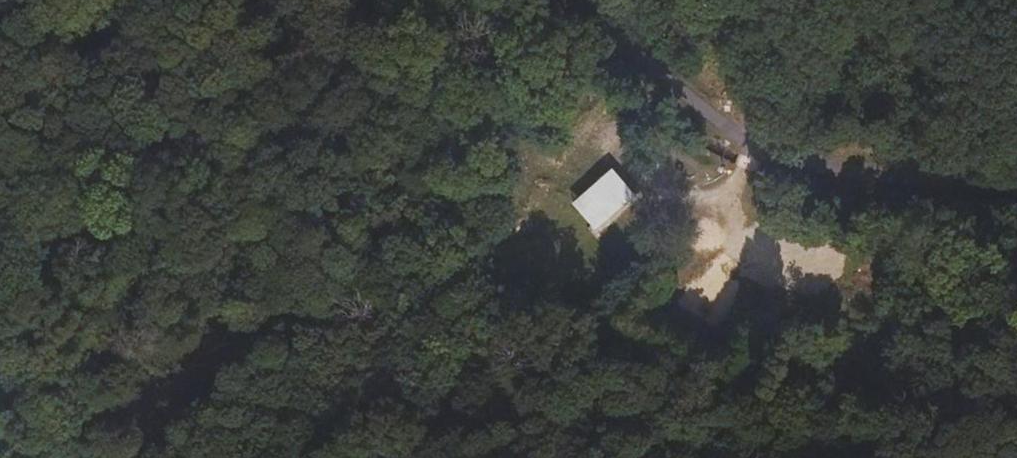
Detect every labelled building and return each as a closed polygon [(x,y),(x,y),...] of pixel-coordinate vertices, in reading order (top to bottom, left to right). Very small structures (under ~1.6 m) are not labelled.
[(630,195),(608,169),(569,203),(591,229),(630,195)]
